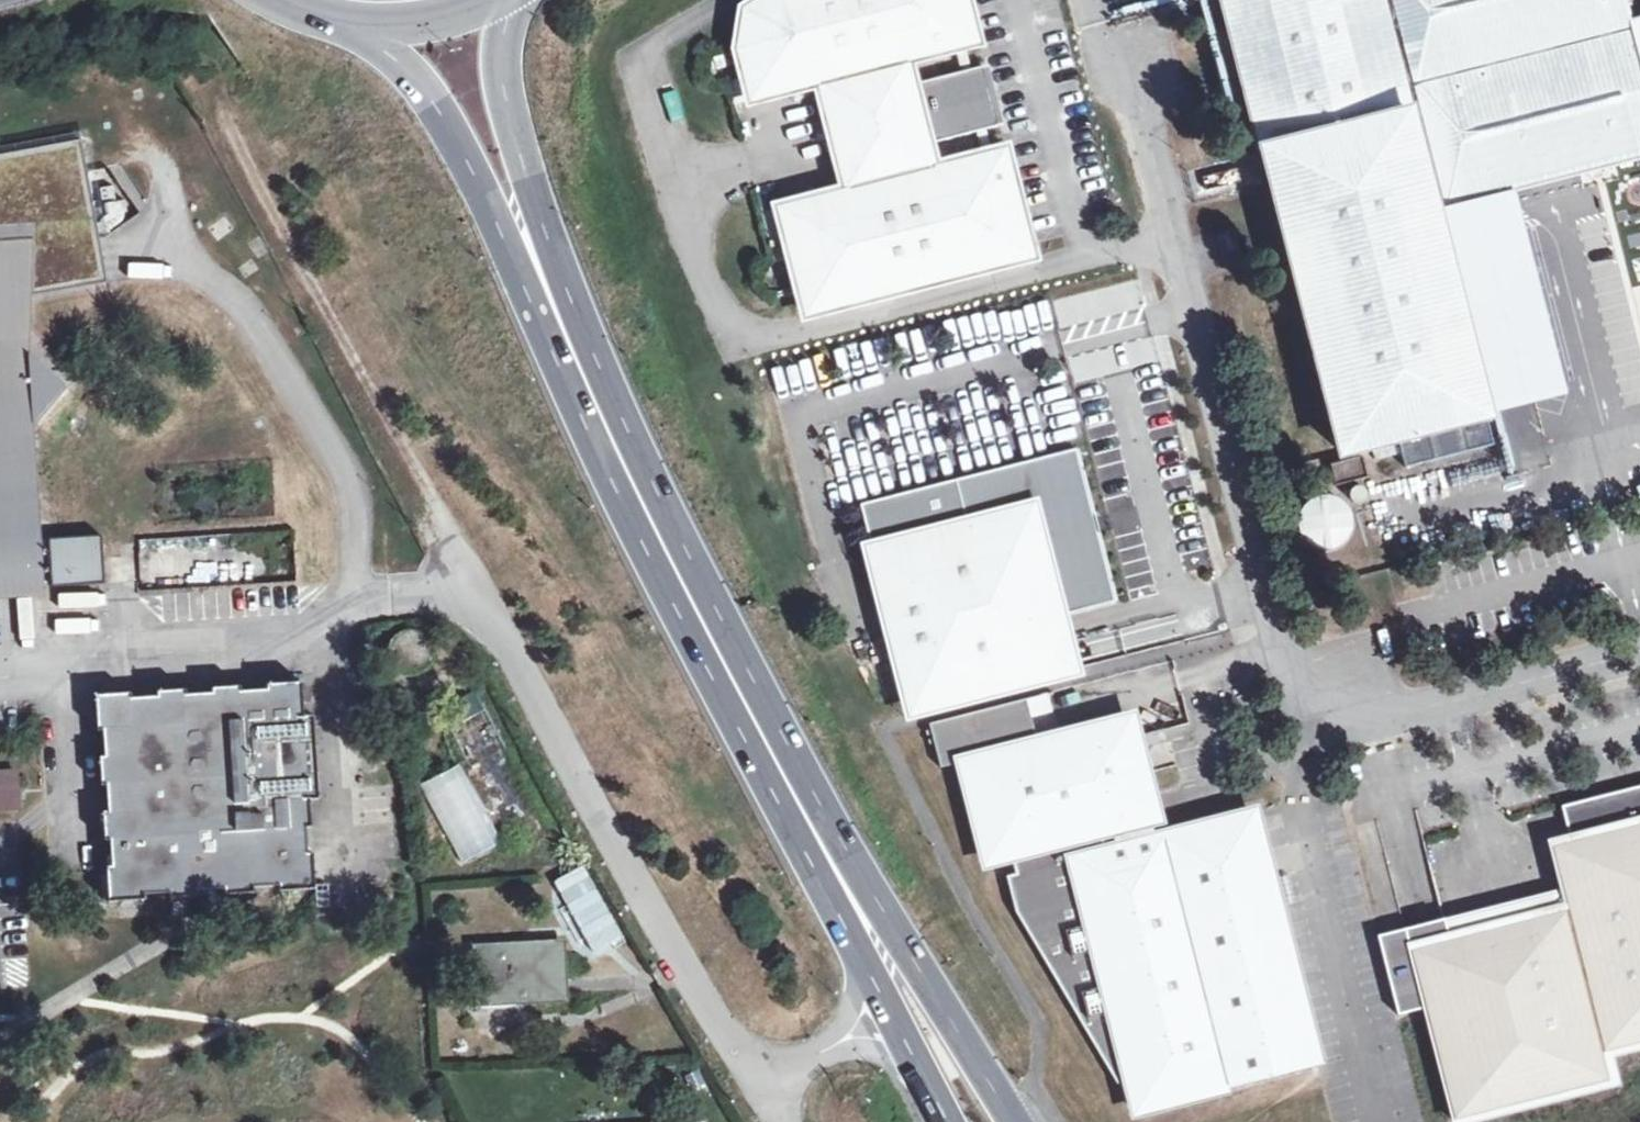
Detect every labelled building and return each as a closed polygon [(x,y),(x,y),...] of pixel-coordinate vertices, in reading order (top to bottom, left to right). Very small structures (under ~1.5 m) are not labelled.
[(907,58),(977,40),(967,0),(765,0),(748,12),(740,51),(747,78),(753,101),(821,83),(849,191),(781,209),(794,257),(809,313),(1033,255),(1028,236),(1005,149),(935,166),(929,142),(999,125),(983,65),(913,83),(907,58)] [(1341,452),(1398,439),(1405,470),(1495,446),(1436,214),(1378,0),(1223,0),(1341,452)] [(1632,29),(1624,0),(1378,0),(1436,214),(1639,161),(1639,62),(1632,29)] [(1632,29),(1639,62),(1639,27),(1632,29)] [(44,599),(40,540),(33,424),(64,388),(29,357),(25,299),(106,283),(98,238),(107,237),(101,206),(92,208),(86,171),(80,140),(0,156),(0,601),(44,599)] [(108,168),(86,171),(92,208),(101,206),(107,237),(139,214),(108,168)] [(872,550),(913,707),(1074,667),(1060,615),(1116,600),(1098,532),(1094,516),(1077,448),(957,480),(968,525),(872,550)] [(1362,457),(1329,466),(1335,487),(1367,478),(1362,457)] [(968,525),(957,480),(860,503),(872,550),(968,525)] [(1362,491),(1357,488),(1351,490),(1349,494),(1349,499),(1352,503),(1358,504),(1362,502),(1364,498),(1364,494),(1362,491)] [(1332,498),(1321,497),(1306,502),(1301,508),(1298,513),(1295,520),(1295,528),(1298,538),(1303,546),(1310,551),(1320,553),(1330,553),(1340,547),(1347,540),(1351,529),(1350,517),(1345,507),(1338,501),(1332,498)] [(102,536),(48,540),(51,588),(105,584),(102,536)] [(142,584),(140,569),(121,571),(122,585),(142,584)] [(104,630),(103,616),(58,620),(59,633),(104,630)] [(108,786),(110,812),(104,812),(105,841),(111,841),(113,866),(106,866),(109,902),(144,900),(144,894),(170,893),(170,898),(199,896),(199,891),(224,889),(225,894),(253,892),(254,887),(278,886),(278,891),(316,889),(314,855),(307,855),(306,829),(312,828),(310,801),(319,800),(314,717),(305,717),(303,683),(266,685),(266,691),(240,692),(239,687),(212,689),(212,694),(186,696),(185,690),(157,692),(157,697),(131,699),(131,693),(96,696),(98,731),(104,731),(106,758),(100,758),(102,786),(108,786)] [(443,709),(514,854),(551,836),(480,691),(443,709)] [(998,874),(1009,910),(1121,1079),(1132,1082),(1140,1112),(1320,1065),(1256,812),(1156,838),(1152,821),(1159,819),(1138,736),(1132,712),(1037,736),(1027,698),(930,723),(941,768),(951,766),(979,861),(1002,854),(1007,871),(998,874)] [(1166,729),(1147,734),(1149,744),(1168,739),(1166,729)] [(462,770),(425,788),(459,859),(496,841),(462,770)] [(15,773),(0,774),(0,810),(16,809),(15,773)] [(1607,1048),(1639,1040),(1639,782),(1561,802),(1571,837),(1562,854),(1565,864),(1569,906),(1607,1048)] [(1562,854),(1571,837),(1556,842),(1562,854)] [(582,865),(551,882),(591,952),(621,935),(582,865)] [(1276,878),(1283,905),(1299,901),(1291,875),(1276,878)] [(1607,1048),(1569,906),(1452,937),(1446,916),(1380,933),(1400,1013),(1427,1006),(1455,1118),(1613,1076),(1607,1048)] [(562,944),(525,946),(525,955),(475,957),(477,995),(527,993),(528,1002),(565,999),(562,944)] [(475,948),(475,957),(525,955),(525,946),(475,948)] [(527,993),(477,995),(478,1004),(528,1002),(527,993)]
